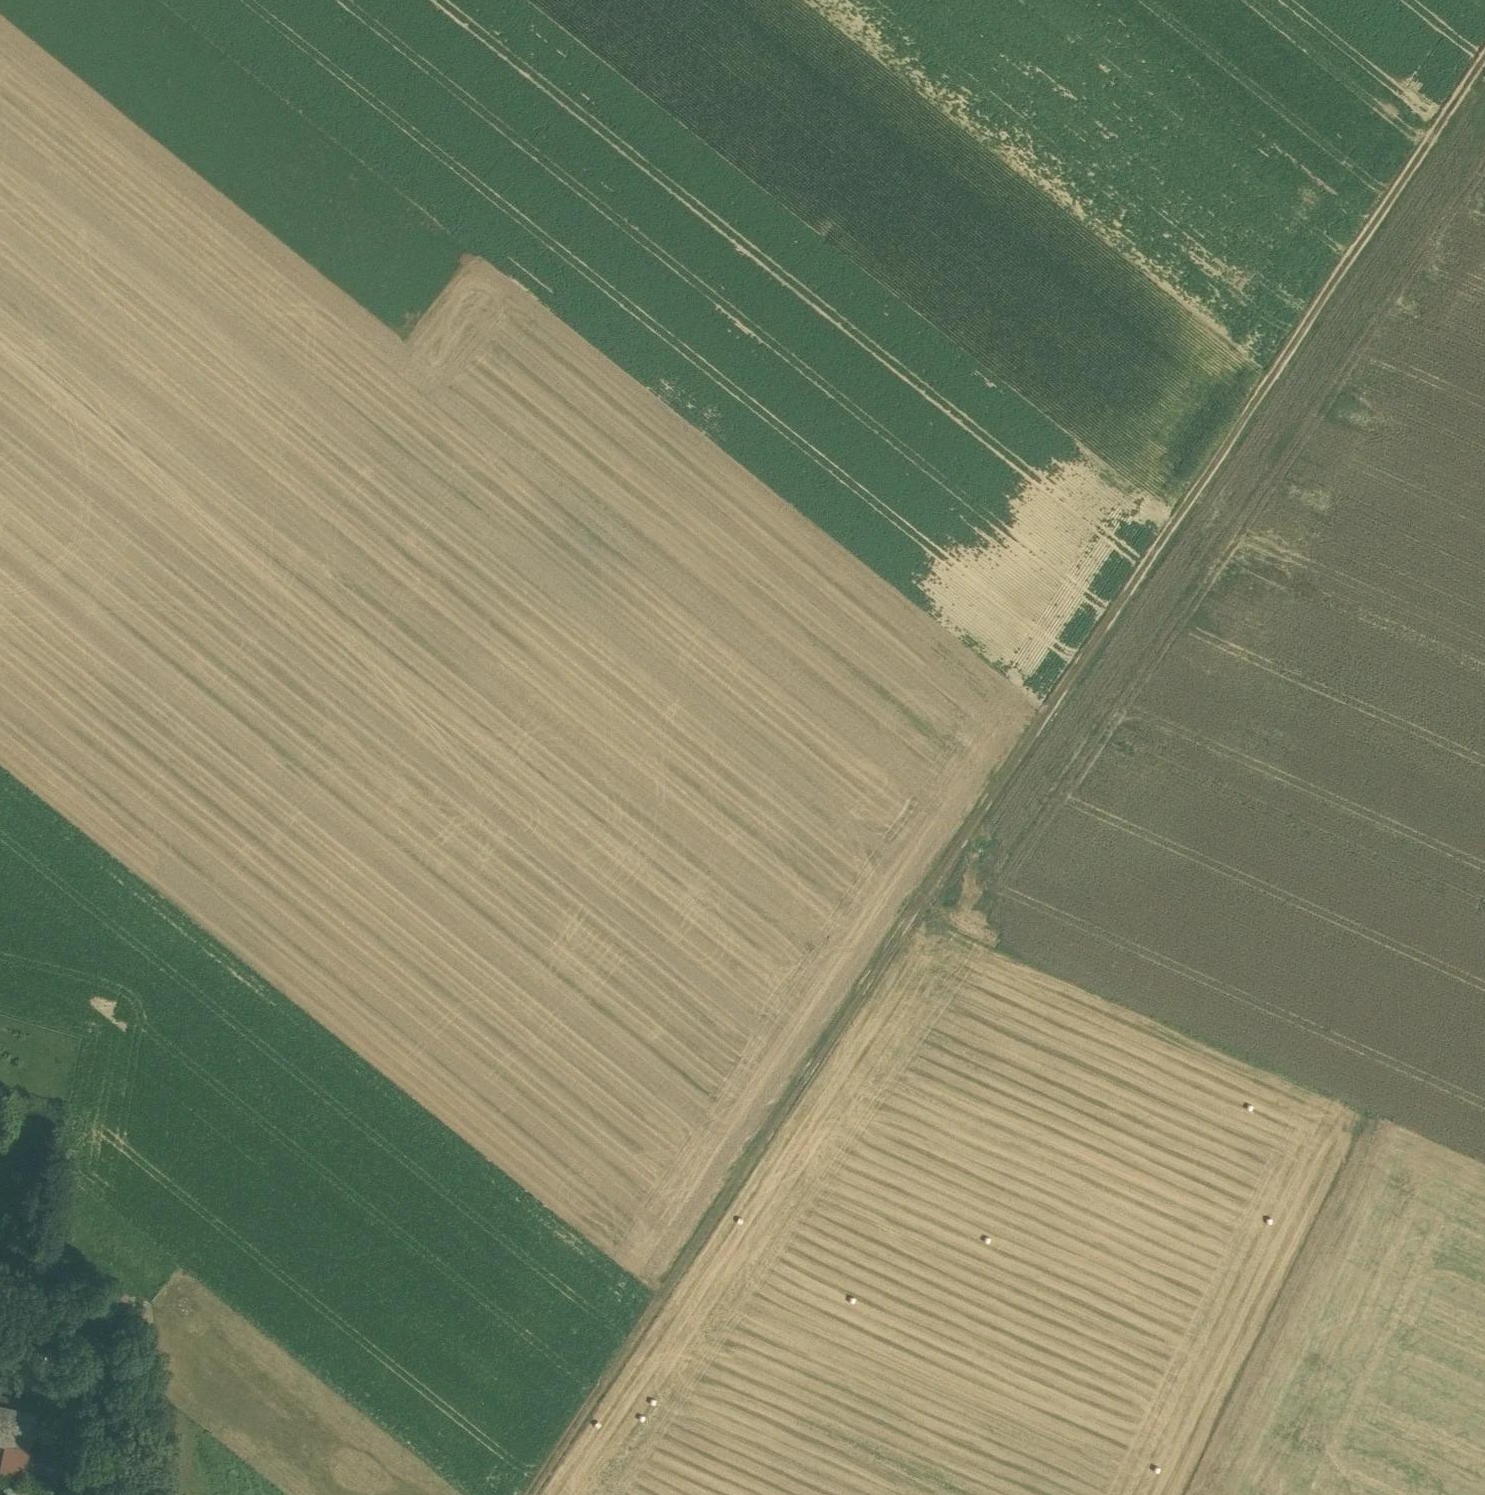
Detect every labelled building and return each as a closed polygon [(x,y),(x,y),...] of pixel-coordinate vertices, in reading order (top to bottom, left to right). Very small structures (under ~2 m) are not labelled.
[(0,1406),(0,1446),(6,1447),(30,1452),(38,1413),(0,1406)] [(6,1447),(0,1475),(0,1480),(24,1485),(30,1452),(6,1447)]
